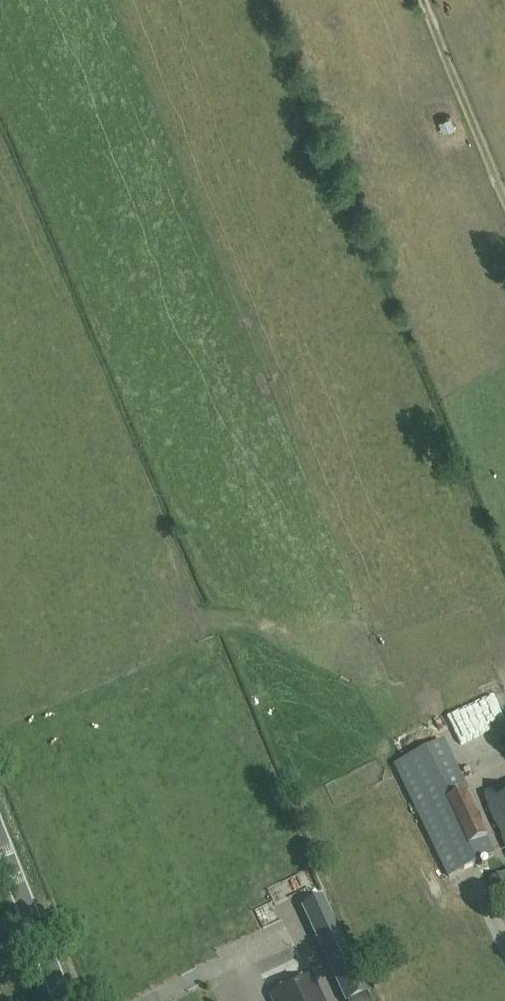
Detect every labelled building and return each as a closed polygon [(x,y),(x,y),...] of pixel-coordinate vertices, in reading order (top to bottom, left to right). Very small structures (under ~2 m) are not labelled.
[(475,698),(480,713),(494,708),(489,693),(475,698)] [(452,761),(443,741),(398,761),(407,780),(452,761)] [(452,761),(407,780),(432,835),(476,815),(452,761)] [(483,793),(503,835),(501,837),(504,846),(504,782),(483,793)] [(476,815),(432,835),(449,875),(494,855),(476,815)] [(488,880),(497,898),(504,894),(504,872),(488,880)] [(264,884),(268,903),(282,900),(278,881),(264,884)] [(324,897),(302,906),(344,1000),(370,1000),(366,994),(367,994),(345,946),(324,897)] [(258,980),(276,974),(273,964),(255,970),(258,980)] [(312,976),(270,995),(273,1000),(324,1000),(312,976)]
